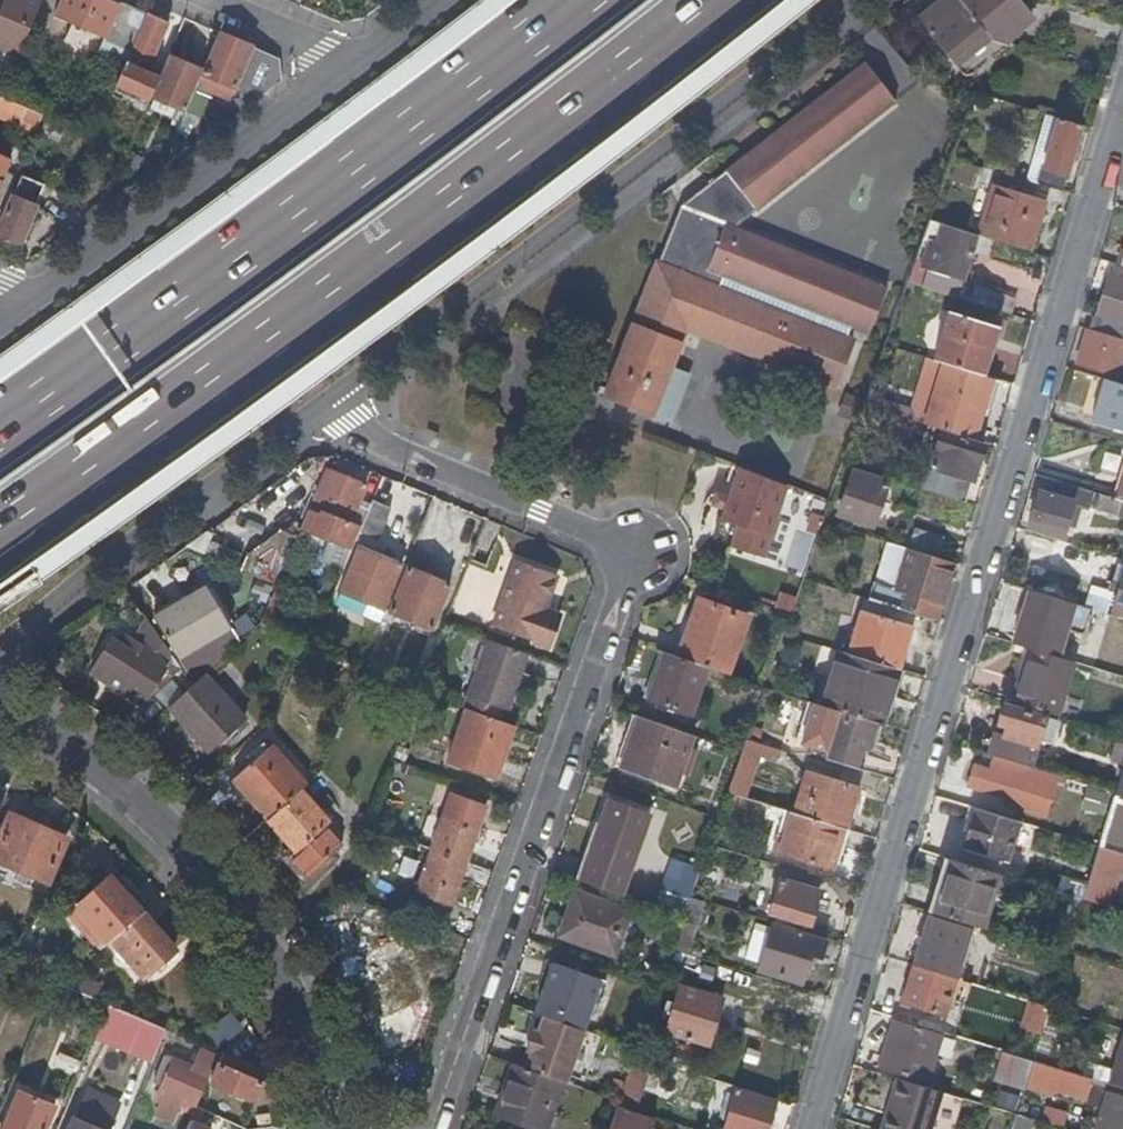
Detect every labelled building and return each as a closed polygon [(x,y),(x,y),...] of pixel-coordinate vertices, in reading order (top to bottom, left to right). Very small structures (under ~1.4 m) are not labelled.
[(17,60),(30,29),(36,15),(42,3),(35,0),(9,0),(0,20),(0,52),(17,60)] [(102,0),(64,0),(56,19),(73,26),(86,32),(132,51),(146,18),(102,0)] [(955,0),(946,0),(916,25),(946,61),(981,32),(955,0)] [(991,45),(1026,16),(1012,0),(955,0),(981,32),(987,39),(991,45)] [(36,15),(30,29),(43,34),(49,20),(36,15)] [(166,24),(147,17),(146,18),(132,51),(117,86),(121,88),(150,100),(160,79),(146,73),(166,24)] [(86,32),(73,26),(65,44),(79,49),(86,32)] [(987,39),(981,32),(946,61),(951,68),(987,39)] [(204,71),(201,76),(236,90),(254,49),(220,34),(204,71)] [(236,90),(234,95),(243,109),(281,82),(278,59),(254,49),(236,90)] [(79,62),(61,55),(55,69),(72,76),(79,62)] [(160,79),(150,100),(185,114),(195,91),(201,76),(204,71),(169,56),(160,79)] [(861,66),(677,210),(732,232),(891,104),(861,66)] [(236,90),(201,76),(195,91),(230,105),(234,95),(236,90)] [(150,100),(121,88),(118,95),(134,102),(132,108),(145,113),(150,100)] [(0,99),(0,100),(0,118),(36,133),(43,116),(31,111),(0,99)] [(1041,116),(1053,120),(1055,115),(1039,110),(1037,115),(1041,116)] [(1036,186),(1056,121),(1053,120),(1041,116),(1021,182),(1036,186)] [(1056,121),(1036,186),(1060,194),(1080,129),(1056,121)] [(0,158),(0,184),(9,162),(0,158)] [(978,169),(950,161),(943,182),(972,191),(978,169)] [(972,191),(987,196),(989,187),(1000,191),(1004,177),(978,169),(972,191)] [(23,177),(14,198),(36,207),(45,186),(23,177)] [(987,196),(973,238),(981,240),(1028,255),(1044,204),(1000,191),(989,187),(987,196)] [(0,230),(0,236),(20,244),(36,207),(14,198),(0,230)] [(333,344),(348,364),(523,228),(507,208),(333,344)] [(732,232),(677,210),(657,267),(847,339),(851,330),(868,337),(885,290),(732,232)] [(973,238),(943,228),(938,244),(929,242),(921,268),(968,283),(981,240),(973,238)] [(847,339),(657,267),(607,400),(676,426),(693,379),(671,370),(687,332),(836,390),(854,343),(847,339)] [(909,277),(906,287),(921,292),(925,279),(910,275),(909,277)] [(1108,279),(1096,315),(1122,324),(1122,284),(1108,279)] [(989,293),(984,310),(1009,318),(1014,301),(989,293)] [(946,315),(931,362),(938,364),(980,376),(994,329),(946,315)] [(1088,320),(1074,368),(1116,381),(1122,359),(1122,330),(1088,320)] [(980,376),(938,364),(919,426),(936,431),(968,440),(987,378),(980,376)] [(1103,383),(1090,426),(1122,436),(1122,389),(1122,388),(1103,383)] [(968,440),(936,431),(923,475),(938,480),(933,495),(962,504),(973,467),(975,468),(982,444),(968,440)] [(887,481),(853,471),(846,497),(840,516),(873,526),(887,481)] [(787,490),(739,472),(721,522),(738,528),(730,548),(762,560),(787,490)] [(301,527),(300,530),(333,545),(351,553),(361,531),(349,526),(359,503),(365,489),(328,473),(319,494),(326,497),(317,518),(307,513),(301,527)] [(1116,502),(1060,485),(1056,501),(1037,495),(1027,530),(1061,540),(1071,506),(1115,519),(1119,503),(1116,502)] [(386,508),(372,502),(370,508),(361,531),(374,536),(386,508)] [(349,526),(361,531),(370,508),(359,503),(349,526)] [(300,530),(301,527),(295,524),(250,559),(244,574),(276,587),(300,530)] [(908,532),(903,550),(904,550),(935,560),(940,542),(908,532)] [(1018,536),(1014,551),(1048,561),(1052,546),(1018,536)] [(866,599),(887,606),(904,550),(903,550),(883,544),(866,599)] [(351,553),(333,545),(324,567),(342,575),(351,553)] [(403,567),(360,550),(340,595),(383,614),(403,567)] [(935,560),(904,550),(887,606),(913,614),(934,620),(951,565),(935,560)] [(515,562),(489,626),(547,648),(560,616),(543,610),(555,577),(515,562)] [(452,588),(408,570),(390,614),(434,632),(452,588)] [(1122,617),(1122,573),(1110,613),(1122,617)] [(176,662),(194,686),(207,674),(239,646),(206,590),(157,620),(179,660),(176,662)] [(779,608),(797,611),(800,595),(781,591),(779,608)] [(1071,605),(1026,591),(1010,642),(1055,656),(1071,605)] [(290,600),(273,594),(261,625),(277,632),(290,600)] [(847,655),(895,670),(913,614),(887,606),(866,599),(864,599),(847,655)] [(698,603),(679,658),(710,669),(727,675),(747,620),(698,603)] [(1122,682),(1122,623),(1114,620),(1110,632),(1105,630),(1095,664),(1099,665),(1096,673),(1122,682)] [(110,637),(87,673),(140,706),(164,668),(155,652),(140,643),(134,653),(110,637)] [(488,642),(464,709),(466,709),(498,721),(501,713),(508,712),(528,656),(488,642)] [(878,724),(895,670),(847,655),(839,652),(821,707),(839,713),(874,723),(878,724)] [(1023,673),(1013,707),(1055,720),(1072,666),(1026,652),(1020,672),(1023,673)] [(679,658),(666,653),(649,700),(693,716),(710,669),(679,658)] [(194,686),(171,706),(210,751),(246,719),(207,674),(194,686)] [(821,707),(807,703),(795,743),(827,752),(839,713),(821,707)] [(498,721),(466,709),(447,764),(495,781),(514,727),(498,721)] [(1044,723),(1003,710),(996,731),(1004,733),(1002,740),(1035,751),(1037,745),(1044,723)] [(874,723),(839,713),(827,752),(825,760),(852,768),(858,750),(865,752),(874,723)] [(691,737),(638,717),(618,770),(671,791),(691,737)] [(874,723),(865,752),(871,754),(880,725),(878,724),(874,723)] [(1058,727),(1044,723),(1037,745),(1051,749),(1058,727)] [(1035,751),(1002,740),(994,737),(988,755),(1030,768),(1035,751)] [(1122,755),(1122,741),(1114,738),(1106,765),(1119,769),(1122,755)] [(740,756),(726,795),(739,799),(758,746),(744,742),(740,756)] [(230,782),(266,822),(299,792),(306,786),(270,746),(230,782)] [(858,750),(852,768),(859,771),(865,752),(858,750)] [(1122,802),(1122,755),(1119,769),(1109,798),(1122,802)] [(1032,774),(987,760),(983,774),(972,771),(966,789),(999,799),(1017,805),(1042,812),(1047,795),(1028,789),(1032,774)] [(795,816),(842,830),(853,794),(806,779),(795,816)] [(266,822),(265,823),(292,855),(327,825),(299,792),(266,822)] [(864,797),(853,794),(842,830),(852,834),(864,797)] [(452,795),(431,851),(465,863),(485,807),(452,795)] [(1101,827),(1108,802),(1086,795),(1078,820),(1101,827)] [(1094,849),(1122,858),(1122,802),(1109,798),(1108,802),(1101,827),(1094,849)] [(1017,805),(999,799),(996,810),(1014,815),(1017,805)] [(613,892),(640,814),(602,801),(575,879),(613,892)] [(1019,826),(976,812),(964,853),(1007,867),(1019,826)] [(830,871),(842,830),(795,816),(789,814),(777,855),(830,871)] [(12,821),(0,848),(0,869),(48,890),(68,846),(12,821)] [(1122,858),(1094,849),(1091,860),(1110,865),(1119,868),(1122,858)] [(465,863),(431,851),(416,893),(451,905),(465,863)] [(1086,875),(1084,881),(1104,887),(1110,865),(1091,860),(1086,875)] [(993,878),(941,862),(926,912),(928,913),(951,920),(977,928),(993,878)] [(1066,896),(1079,900),(1084,881),(1086,875),(1073,871),(1066,896)] [(779,877),(767,913),(808,926),(814,907),(810,905),(815,889),(779,877)] [(1079,900),(1078,904),(1106,912),(1113,889),(1104,887),(1084,881),(1079,900)] [(69,913),(102,949),(136,918),(104,882),(69,913)] [(654,907),(683,917),(689,901),(659,891),(654,907)] [(630,913),(573,892),(558,935),(615,956),(630,913)] [(682,920),(671,951),(684,956),(703,900),(691,896),(689,901),(683,917),(682,920)] [(951,920),(928,913),(925,922),(948,929),(951,920)] [(136,918),(102,949),(119,968),(128,960),(144,978),(174,950),(141,914),(136,918)] [(948,929),(925,922),(911,968),(952,981),(966,985),(973,962),(941,952),(948,929)] [(823,941),(793,931),(788,944),(768,937),(757,970),(800,985),(809,960),(815,963),(823,941)] [(398,941),(358,960),(380,1008),(383,1016),(378,1019),(393,1052),(410,1044),(418,1024),(415,1006),(426,1001),(398,941)] [(552,963),(535,1013),(542,1016),(584,1030),(601,980),(552,963)] [(952,981),(911,968),(900,1006),(940,1019),(952,981)] [(79,973),(72,990),(97,1002),(104,983),(79,973)] [(72,990),(54,982),(48,995),(104,1020),(109,1007),(97,1002),(72,990)] [(720,1000),(678,987),(664,1033),(706,1046),(720,1000)] [(109,1007),(104,1020),(161,1043),(166,1031),(139,1019),(109,1007)] [(374,1011),(378,1019),(383,1016),(380,1008),(374,1011)] [(1046,1009),(1037,1039),(1051,1043),(1060,1013),(1046,1009)] [(233,1012),(207,1031),(219,1047),(245,1027),(233,1012)] [(584,1030),(542,1016),(536,1031),(532,1030),(525,1051),(529,1052),(523,1068),(561,1081),(566,1083),(584,1031),(584,1030)] [(939,1036),(893,1022),(879,1070),(924,1084),(928,1072),(934,1073),(938,1060),(932,1058),(939,1036)] [(1080,1079),(1090,1082),(1122,1092),(1122,1032),(1110,1074),(1084,1066),(1080,1079)] [(1037,1039),(1030,1064),(1043,1068),(1051,1043),(1037,1039)] [(95,1041),(82,1073),(122,1089),(135,1057),(95,1041)] [(1022,1094),(1030,1064),(998,1055),(989,1083),(1022,1094)] [(224,1056),(212,1085),(254,1103),(266,1074),(224,1056)] [(618,1101),(615,1108),(625,1111),(634,1114),(652,1062),(634,1057),(618,1101)] [(184,1106),(196,1110),(214,1066),(197,1059),(191,1074),(170,1065),(158,1094),(165,1097),(158,1115),(177,1123),(184,1106)] [(512,1064),(505,1082),(510,1084),(499,1115),(539,1128),(544,1128),(561,1081),(523,1068),(512,1064)] [(1043,1068),(1030,1064),(1022,1094),(1050,1102),(1052,1094),(1084,1103),(1090,1082),(1080,1079),(1043,1068)] [(891,1080),(875,1128),(929,1128),(941,1094),(891,1080)] [(4,1128),(46,1128),(55,1108),(19,1093),(4,1128)] [(722,1128),(766,1128),(773,1109),(732,1096),(722,1128)] [(1106,1097),(1097,1128),(1122,1128),(1122,1102),(1106,1097)] [(952,1128),(959,1103),(951,1100),(943,1126),(952,1128)] [(1014,1119),(959,1103),(952,1128),(1011,1128),(1014,1119)] [(1019,1104),(1015,1117),(1030,1121),(1053,1128),(1057,1115),(1019,1104)] [(625,1111),(620,1127),(616,1126),(615,1128),(650,1128),(653,1120),(634,1114),(625,1111)] [(255,1128),(265,1128),(275,1127),(272,1113),(253,1117),(255,1128)] [(1015,1117),(1014,1119),(1011,1128),(1028,1128),(1030,1121),(1015,1117)] [(70,1128),(100,1128),(75,1118),(70,1128)]
